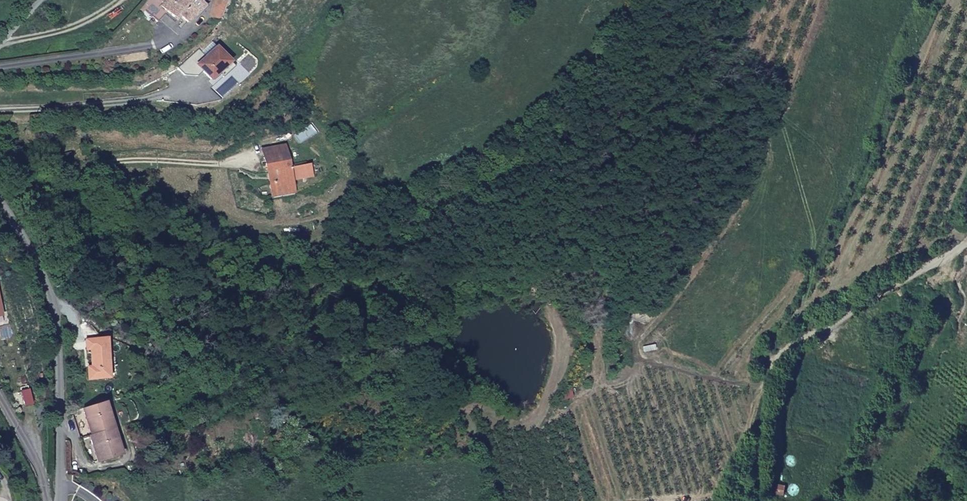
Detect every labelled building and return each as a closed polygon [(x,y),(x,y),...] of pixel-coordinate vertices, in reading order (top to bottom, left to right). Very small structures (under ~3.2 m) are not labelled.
[(216,23),(210,18),(220,6),(213,0),(176,0),(165,12),(179,26),(169,38),(174,43),(183,33),(191,38),(195,32),(199,36),(207,42),(214,34),(210,30),(216,23)] [(235,65),(210,80),(222,97),(230,93),(228,90),(244,81),(235,65)] [(285,157),(264,157),(264,178),(267,178),(268,202),(285,201),(285,195),(300,194),(300,181),(285,181),(285,157)] [(310,180),(300,181),(300,194),(309,194),(310,180)] [(89,392),(109,393),(109,353),(89,353),(89,362),(93,362),(94,382),(89,383),(89,392)] [(81,424),(91,456),(117,455),(104,415),(81,424)] [(117,455),(91,456),(98,476),(122,468),(117,455)]
